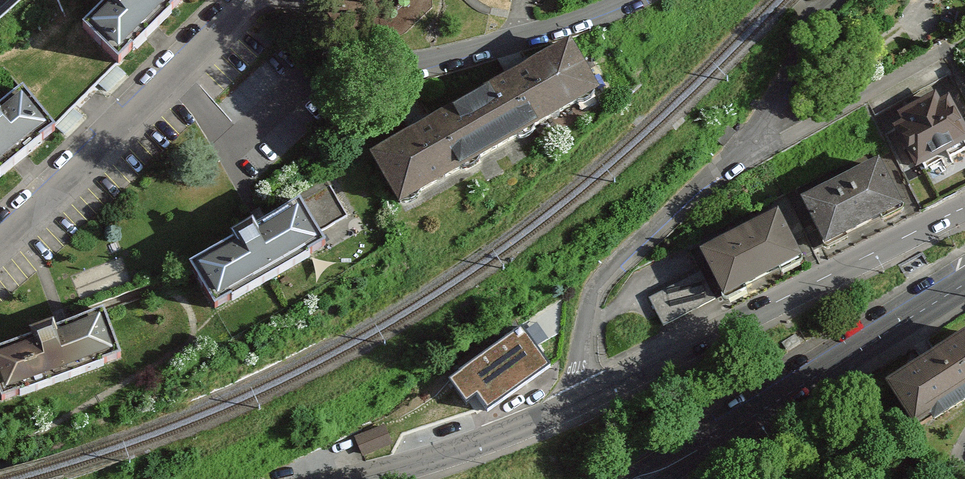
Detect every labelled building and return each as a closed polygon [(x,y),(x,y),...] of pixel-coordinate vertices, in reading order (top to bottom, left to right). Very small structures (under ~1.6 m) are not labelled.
[(117,64),(184,0),(114,0),(84,30),(117,64)] [(375,152),(405,201),(600,86),(571,36),(375,152)] [(925,167),(964,146),(964,121),(947,86),(897,112),(925,167)] [(55,132),(18,89),(0,104),(0,179),(55,132)] [(802,195),(830,251),(909,212),(881,156),(802,195)] [(233,240),(190,265),(218,312),(324,250),(296,202),(255,226),(249,216),(227,229),(233,240)] [(703,243),(726,294),(804,259),(781,208),(703,243)] [(653,294),(667,326),(719,304),(706,272),(653,294)] [(0,351),(0,395),(3,403),(124,359),(106,312),(57,330),(54,321),(28,330),(32,340),(0,351)] [(919,423),(964,395),(964,330),(890,376),(919,423)] [(463,375),(490,414),(553,369),(525,331),(463,375)] [(354,439),(360,460),(393,451),(387,429),(354,439)]
